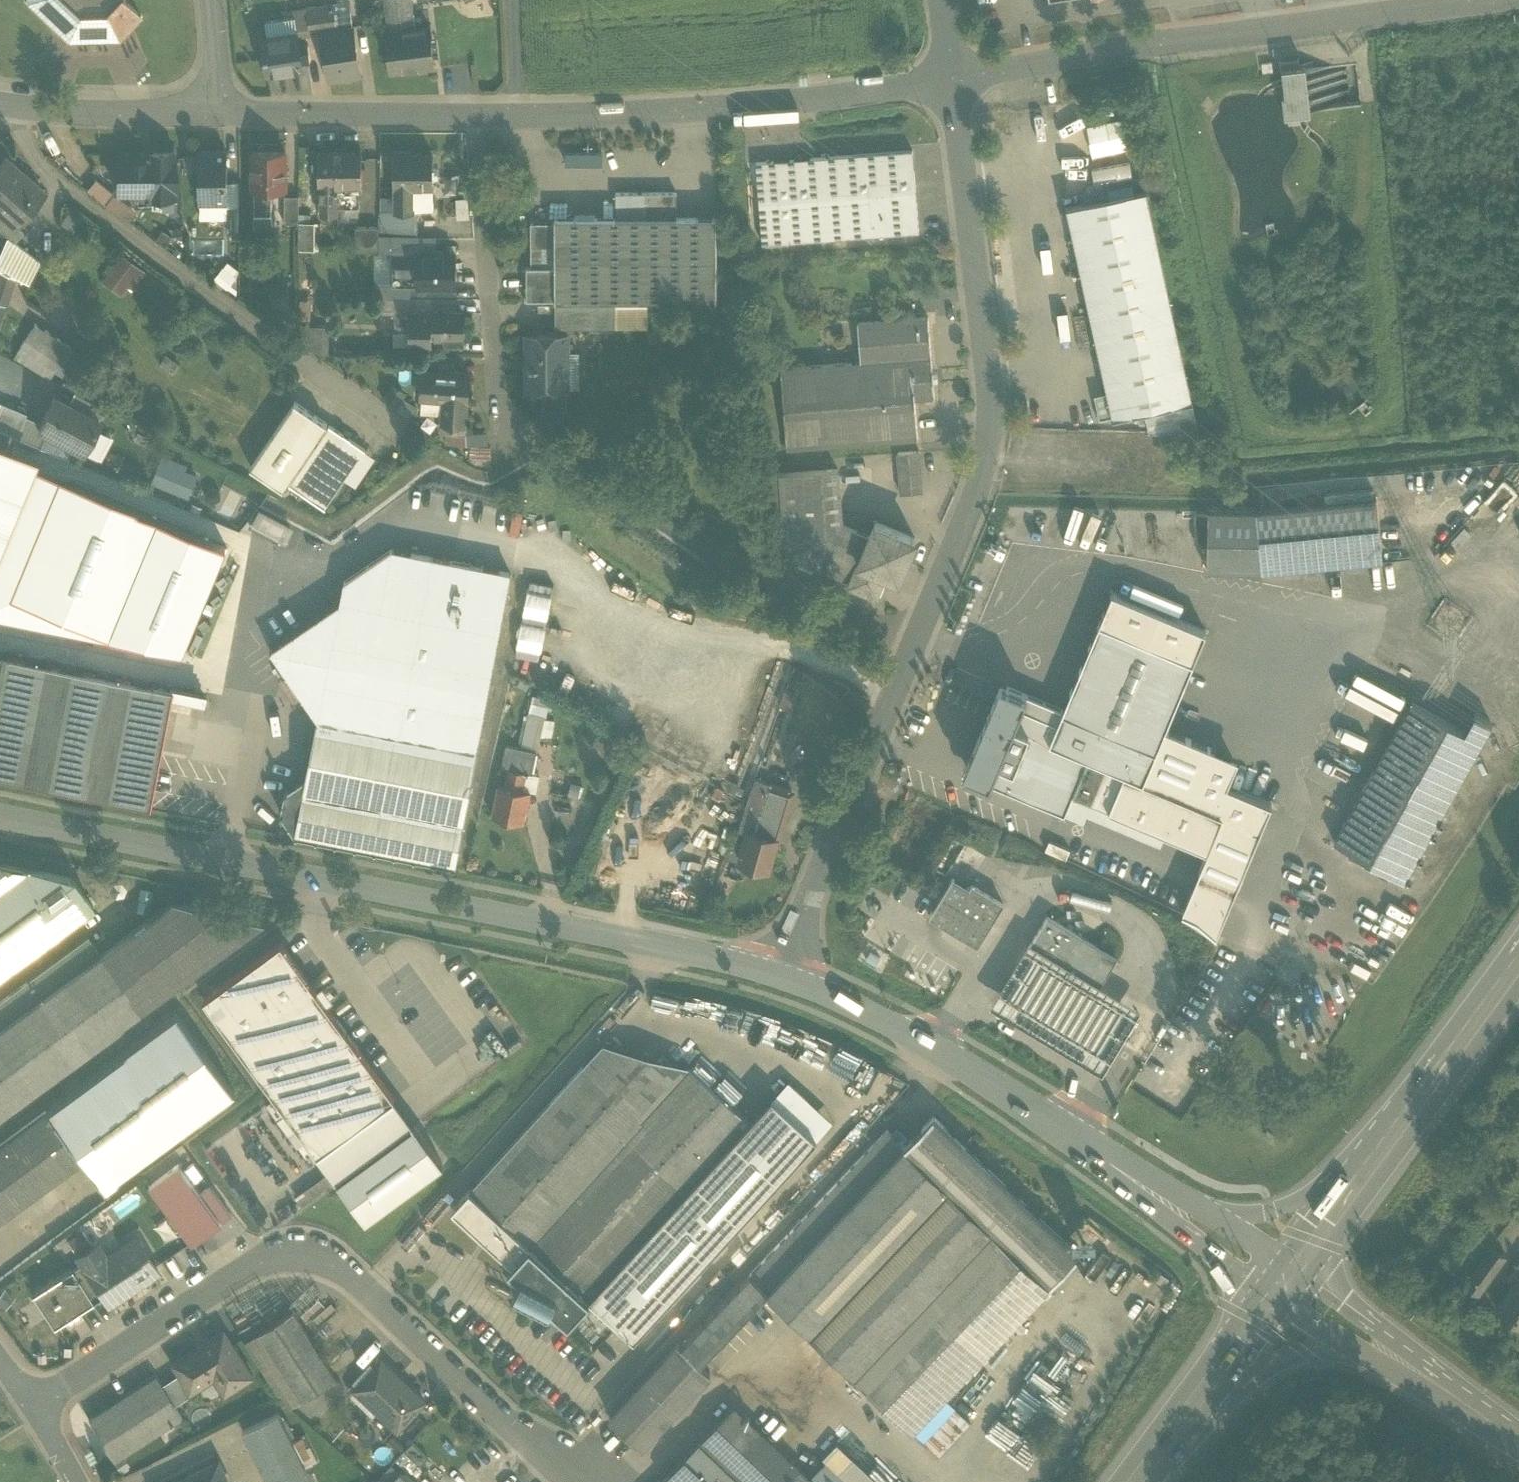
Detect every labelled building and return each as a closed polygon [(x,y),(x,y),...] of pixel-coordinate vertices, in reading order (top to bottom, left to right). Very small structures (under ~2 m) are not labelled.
[(26,3),(67,42),(118,41),(141,16),(124,0),(26,0),(26,3)] [(372,2),(386,0),(387,13),(413,11),(412,0),(371,0),(372,2)] [(349,2),(333,4),(337,29),(321,31),(329,78),(361,73),(349,2)] [(333,4),(306,9),(310,33),(321,31),(337,29),(333,4)] [(413,11),(387,13),(389,30),(386,30),(390,69),(408,68),(407,66),(432,63),(432,65),(433,65),(429,25),(415,27),(413,11)] [(297,33),(261,39),(267,73),(303,67),(297,33)] [(1271,62),(1261,63),(1262,72),(1272,71),(1271,62)] [(1305,65),(1282,68),(1285,94),(1282,94),(1284,115),(1310,112),(1305,65)] [(1121,117),(1084,121),(1088,152),(1125,147),(1121,117)] [(411,153),(411,150),(395,150),(395,185),(397,185),(397,209),(412,209),(413,185),(432,185),(432,153),(411,153)] [(912,150),(756,163),(762,244),(918,231),(912,150)] [(173,151),(142,151),(142,159),(116,159),(116,189),(133,189),(133,205),(153,205),(153,196),(173,196),(173,189),(175,189),(175,158),(173,158),(173,151)] [(227,151),(199,151),(199,201),(227,201),(227,151)] [(285,151),(253,151),(252,188),(255,188),(254,213),(272,214),(272,188),(284,188),(285,151)] [(361,151),(319,151),(319,184),(320,184),(320,213),(320,214),(338,214),(337,205),(358,205),(357,184),(361,184),(361,151)] [(6,158),(0,164),(0,213),(6,218),(15,226),(43,193),(6,158)] [(114,193),(95,178),(86,189),(105,204),(114,193)] [(1191,400),(1145,189),(1066,206),(1113,418),(1143,411),(1191,400)] [(676,192),(615,193),(615,218),(554,219),(554,223),(530,223),(531,267),(526,267),(526,288),(524,290),(524,302),(529,302),(529,300),(555,300),(555,301),(607,301),(717,300),(716,218),(676,218),(676,192)] [(134,209),(114,193),(105,204),(126,220),(134,209)] [(299,195),(284,195),(284,223),(299,223),(299,195)] [(239,206),(227,206),(227,230),(238,230),(239,206)] [(401,214),(380,214),(380,224),(401,224),(401,214)] [(6,218),(0,225),(0,230),(8,237),(14,242),(22,233),(15,226),(15,227),(6,218)] [(401,224),(380,224),(380,226),(380,239),(401,239),(401,224)] [(380,226),(355,226),(355,251),(378,251),(379,251),(380,250),(380,239),(380,226)] [(0,256),(0,270),(16,277),(27,282),(38,261),(14,242),(8,237),(3,248),(0,256)] [(401,250),(380,250),(379,251),(378,251),(379,274),(392,274),(392,254),(416,254),(416,253),(433,253),(434,239),(401,239),(401,250)] [(401,239),(380,239),(380,250),(401,250),(401,239)] [(121,296),(142,269),(120,253),(100,279),(121,296)] [(416,253),(416,254),(392,254),(392,274),(392,285),(392,286),(410,286),(455,286),(455,253),(433,253),(416,253)] [(225,286),(239,271),(226,260),(213,276),(225,286)] [(323,264),(312,264),(311,288),(325,289),(325,281),(323,281),(323,264)] [(6,306),(16,277),(0,270),(0,304),(6,306)] [(410,286),(392,286),(392,285),(384,285),(384,299),(410,299),(410,286)] [(410,299),(384,299),(384,313),(394,313),(394,312),(410,313),(410,312),(410,299)] [(607,301),(555,301),(555,327),(608,327),(607,301)] [(410,313),(394,312),(394,313),(394,331),(410,332),(410,313)] [(463,312),(410,312),(410,332),(409,344),(431,344),(431,336),(444,336),(444,344),(463,344),(463,336),(463,312)] [(928,317),(857,323),(860,363),(780,369),(786,450),(917,440),(914,400),(934,398),(928,317)] [(57,340),(34,324),(19,347),(42,363),(57,340)] [(328,326),(301,326),(301,343),(319,356),(328,356),(328,326)] [(566,335),(526,335),(527,389),(543,389),(543,410),(567,410),(567,404),(566,404),(566,389),(567,389),(566,335)] [(57,340),(42,363),(54,371),(69,347),(57,340)] [(42,363),(19,347),(13,356),(48,380),(54,371),(42,363)] [(470,374),(423,370),(420,398),(422,398),(421,409),(441,410),(441,408),(445,409),(445,400),(469,402),(470,374)] [(105,410),(75,395),(69,405),(99,421),(105,410)] [(69,405),(54,397),(40,424),(37,429),(47,434),(82,452),(81,455),(95,462),(102,448),(89,440),(99,421),(69,405)] [(469,402),(445,400),(445,409),(441,408),(441,410),(439,423),(452,424),(468,426),(469,402)] [(1191,400),(1143,411),(1148,432),(1198,433),(1191,400)] [(294,403),(251,467),(251,466),(250,467),(283,489),(312,445),(315,447),(319,441),(316,439),(326,424),(326,425),(327,424),(294,402),(294,403)] [(2,404),(0,408),(0,431),(16,438),(25,418),(26,414),(2,404)] [(40,424),(25,418),(16,438),(41,448),(47,434),(37,429),(40,424)] [(468,426),(452,424),(452,432),(468,433),(468,426)] [(365,450),(329,425),(328,426),(329,427),(319,441),(315,447),(290,484),(289,484),(289,485),(325,509),(325,508),(364,450),(364,451),(365,450)] [(32,467),(35,460),(0,446),(0,544),(32,467)] [(490,448),(470,447),(470,458),(490,459),(490,448)] [(918,452),(897,454),(901,495),(922,493),(918,452)] [(177,463),(164,458),(154,482),(175,491),(183,472),(175,469),(177,463)] [(108,637),(157,518),(32,467),(0,544),(0,616),(108,637)] [(837,470),(780,475),(783,505),(786,555),(851,582),(869,537),(841,526),(837,470)] [(780,475),(768,476),(771,506),(783,505),(780,475)] [(1485,518),(1493,526),(1506,511),(1515,520),(1518,516),(1518,481),(1485,518)] [(1376,498),(1256,510),(1263,570),(1382,558),(1376,498)] [(257,506),(249,521),(282,540),(291,524),(257,506)] [(226,546),(157,518),(108,637),(183,651),(226,546)] [(914,540),(875,523),(869,537),(851,582),(849,584),(875,595),(884,574),(889,576),(889,575),(893,576),(896,569),(902,571),(914,540)] [(511,572),(391,548),(343,581),(340,600),(270,648),(270,650),(317,721),(317,720),(476,751),(511,572)] [(514,653),(538,657),(549,581),(525,577),(514,653)] [(1161,595),(1156,607),(1213,630),(1218,618),(1161,595)] [(1063,709),(1049,742),(1050,742),(1026,799),(1064,814),(1072,795),(1087,758),(1143,781),(1193,661),(1099,622),(1063,709)] [(0,655),(0,776),(145,804),(166,696),(152,693),(154,685),(0,655)] [(550,736),(553,717),(544,715),(548,697),(529,693),(519,744),(537,747),(540,734),(550,736)] [(1026,694),(989,783),(1026,799),(1050,742),(1049,742),(1063,709),(1026,694)] [(170,699),(167,711),(178,714),(190,716),(192,703),(170,699)] [(1464,730),(1412,701),(1353,806),(1423,845),(1481,740),(1464,730)] [(1491,722),(1474,713),(1464,730),(1481,740),(1491,722)] [(185,741),(190,716),(178,714),(174,739),(185,741)] [(476,751),(317,720),(317,721),(306,776),(284,791),(286,794),(283,810),(280,812),(295,835),(454,865),(476,751)] [(1143,781),(1087,758),(1072,795),(1207,851),(1222,814),(1143,781)] [(526,772),(509,768),(505,785),(499,784),(492,814),(523,821),(530,791),(522,789),(526,772)] [(791,790),(756,779),(740,831),(748,833),(749,831),(772,838),(780,808),(786,809),(791,790)] [(772,838),(749,831),(748,833),(740,862),(767,870),(776,839),(772,838)] [(0,862),(0,974),(91,907),(70,878),(0,862)] [(969,887),(952,877),(929,915),(945,925),(969,887)] [(1003,902),(971,883),(969,887),(945,925),(977,944),(1003,902)] [(0,1002),(0,1115),(263,922),(263,921),(174,900),(100,954),(88,938),(0,1002)] [(1116,956),(1047,914),(1028,946),(1097,987),(1116,956)] [(394,1098),(281,943),(204,999),(275,1097),(306,1139),(298,1145),(306,1157),(315,1151),(317,1154),(394,1098)] [(1140,1012),(1028,946),(989,1013),(1100,1079),(1140,1012)] [(178,1014),(45,1112),(82,1161),(81,1162),(102,1190),(235,1092),(178,1014)] [(602,1044),(583,1065),(641,1119),(690,1066),(602,1044)] [(729,1101),(747,1082),(707,1045),(689,1064),(729,1101)] [(583,1065),(469,1189),(530,1244),(628,1138),(643,1121),(641,1119),(583,1065)] [(751,1121),(690,1066),(641,1119),(643,1121),(628,1138),(686,1191),(751,1121)] [(788,1080),(772,1098),(816,1138),(832,1121),(788,1080)] [(275,1097),(265,1104),(296,1146),(298,1145),(306,1139),(275,1097)] [(336,1181),(414,1124),(394,1098),(317,1154),(336,1181)] [(686,1191),(588,1298),(590,1299),(633,1339),(816,1138),(772,1098),(751,1121),(686,1191)] [(0,1145),(0,1221),(81,1162),(82,1161),(45,1112),(0,1145)] [(933,1115),(904,1145),(887,1128),(749,1274),(772,1297),(853,1374),(854,1374),(922,1439),(953,1406),(943,1396),(1078,1253),(933,1115)] [(414,1124),(336,1181),(366,1221),(443,1164),(414,1124)] [(628,1138),(530,1244),(588,1298),(686,1191),(628,1138)] [(149,1186),(191,1244),(222,1222),(200,1193),(179,1164),(149,1186)] [(301,1203),(331,1182),(325,1173),(295,1194),(301,1203)] [(200,1193),(222,1222),(232,1215),(210,1185),(200,1193)] [(530,1244),(469,1189),(451,1209),(483,1239),(511,1264),(530,1244)] [(136,1237),(104,1258),(96,1246),(78,1257),(82,1264),(102,1296),(108,1304),(158,1271),(136,1237)] [(588,1298),(530,1244),(511,1264),(508,1268),(520,1278),(551,1306),(568,1323),(590,1299),(588,1298)] [(1506,1254),(1493,1245),(1481,1264),(1495,1273),(1506,1254)] [(102,1296),(82,1264),(72,1270),(93,1302),(102,1296)] [(1481,1264),(1466,1286),(1480,1295),(1495,1273),(1481,1264)] [(71,1269),(31,1295),(53,1328),(93,1302),(72,1270),(71,1269)] [(749,1274),(682,1345),(700,1361),(762,1296),(768,1302),(772,1297),(749,1274)] [(1496,1307),(1518,1323),(1518,1275),(1496,1307)] [(551,1306),(520,1278),(516,1287),(513,1293),(523,1298),(548,1311),(551,1306)] [(335,1376),(292,1310),(258,1331),(303,1399),(335,1376)] [(222,1331),(169,1365),(187,1393),(218,1373),(229,1391),(251,1376),(222,1331)] [(680,1343),(610,1417),(640,1446),(710,1371),(700,1361),(682,1345),(680,1343)] [(425,1400),(381,1360),(354,1388),(398,1429),(425,1400)] [(154,1377),(88,1419),(115,1461),(181,1418),(154,1377)] [(733,1406),(666,1476),(672,1481),(814,1481),(733,1406)] [(922,1439),(921,1440),(938,1456),(970,1422),(953,1406),(922,1439)] [(278,1412),(243,1431),(269,1481),(315,1481),(278,1412)] [(416,1466),(426,1453),(408,1441),(399,1453),(416,1466)] [(837,1442),(823,1457),(849,1481),(880,1481),(837,1442)] [(179,1481),(227,1481),(217,1463),(179,1481)] [(376,1480),(378,1481),(391,1481),(400,1473),(400,1472),(391,1464),(376,1480)] [(400,1473),(391,1481),(410,1481),(400,1473)]
